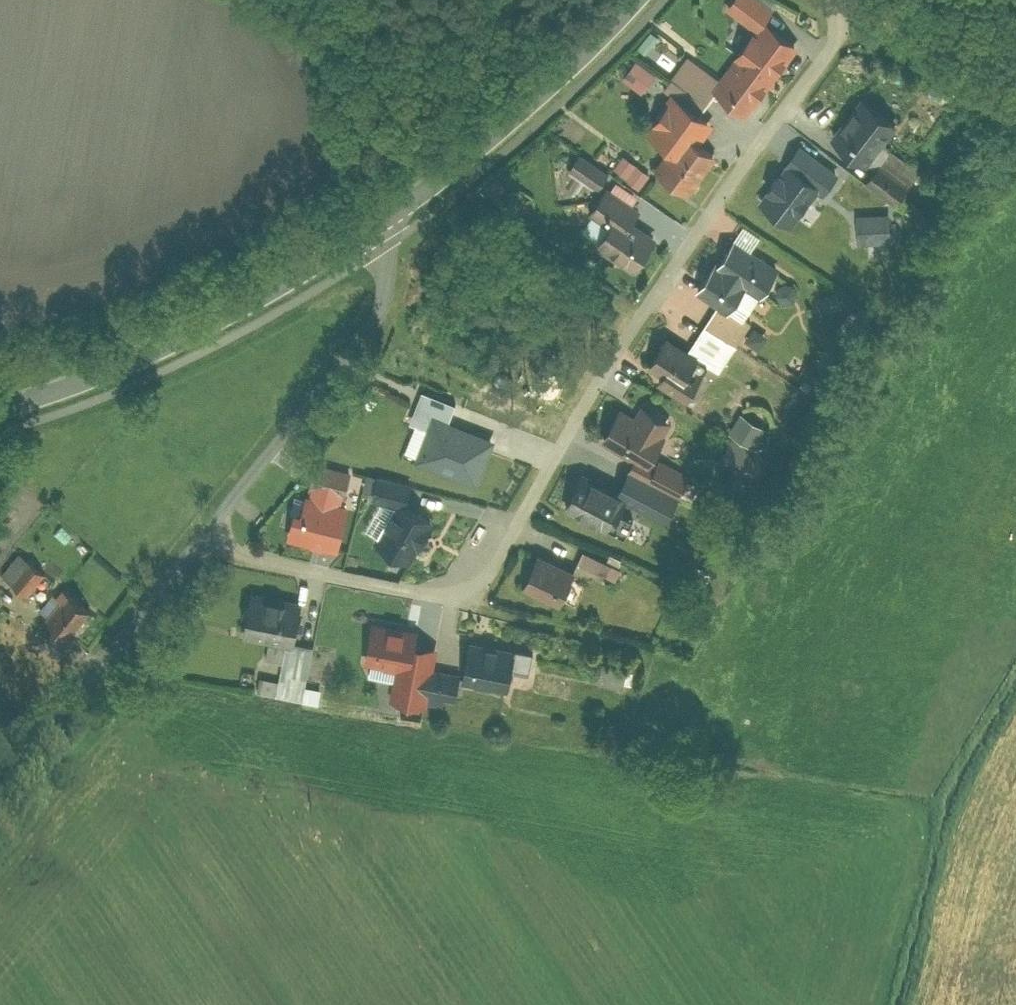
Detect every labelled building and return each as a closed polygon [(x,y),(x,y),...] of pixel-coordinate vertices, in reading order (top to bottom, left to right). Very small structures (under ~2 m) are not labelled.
[(725,6),(757,28),(773,5),(766,0),(730,0),(725,6)] [(714,92),(748,116),(799,46),(766,22),(714,92)] [(690,56),(675,78),(707,99),(721,76),(690,56)] [(635,63),(623,81),(640,93),(653,76),(635,63)] [(670,93),(645,130),(669,146),(653,171),(689,196),(716,157),(694,142),(709,119),(670,93)] [(864,98),(835,137),(867,162),(896,123),(864,98)] [(580,153),(567,170),(594,190),(607,173),(580,153)] [(624,157),(613,170),(637,189),(648,175),(624,157)] [(881,162),(867,180),(896,202),(909,184),(881,162)] [(791,221),(817,184),(791,164),(783,176),(779,173),(769,186),(772,188),(763,201),(791,221)] [(608,229),(596,246),(634,271),(653,241),(635,229),(649,208),(607,181),(586,215),(608,229)] [(778,272),(728,241),(695,294),(726,313),(742,287),(761,299),(778,272)] [(648,366),(664,377),(658,385),(684,403),(696,385),(687,379),(700,360),(666,337),(648,366)] [(666,429),(664,428),(668,421),(645,408),(641,414),(623,404),(600,444),(635,464),(630,473),(692,508),(704,485),(651,456),(666,429)] [(420,457),(475,478),(490,439),(435,418),(420,457)] [(312,478),(306,508),(297,505),(287,539),(336,552),(345,518),(338,516),(345,485),(312,478)] [(581,479),(566,511),(621,537),(636,505),(581,479)] [(407,487),(378,480),(374,498),(403,504),(407,487)] [(635,481),(628,495),(668,515),(675,501),(635,481)] [(402,505),(378,547),(410,565),(433,523),(402,505)] [(585,546),(576,564),(612,581),(621,563),(585,546)] [(2,579),(26,597),(43,573),(19,556),(2,579)] [(535,559),(522,588),(559,604),(572,575),(535,559)] [(247,594),(239,635),(286,645),(276,694),(304,699),(315,648),(296,644),(304,605),(247,594)] [(45,622),(73,644),(94,617),(66,595),(45,622)] [(426,704),(428,694),(457,700),(463,667),(427,660),(432,632),(370,620),(361,662),(395,668),(390,697),(426,704)] [(462,684),(507,692),(511,669),(529,672),(532,652),(498,647),(498,652),(468,647),(462,684)]
